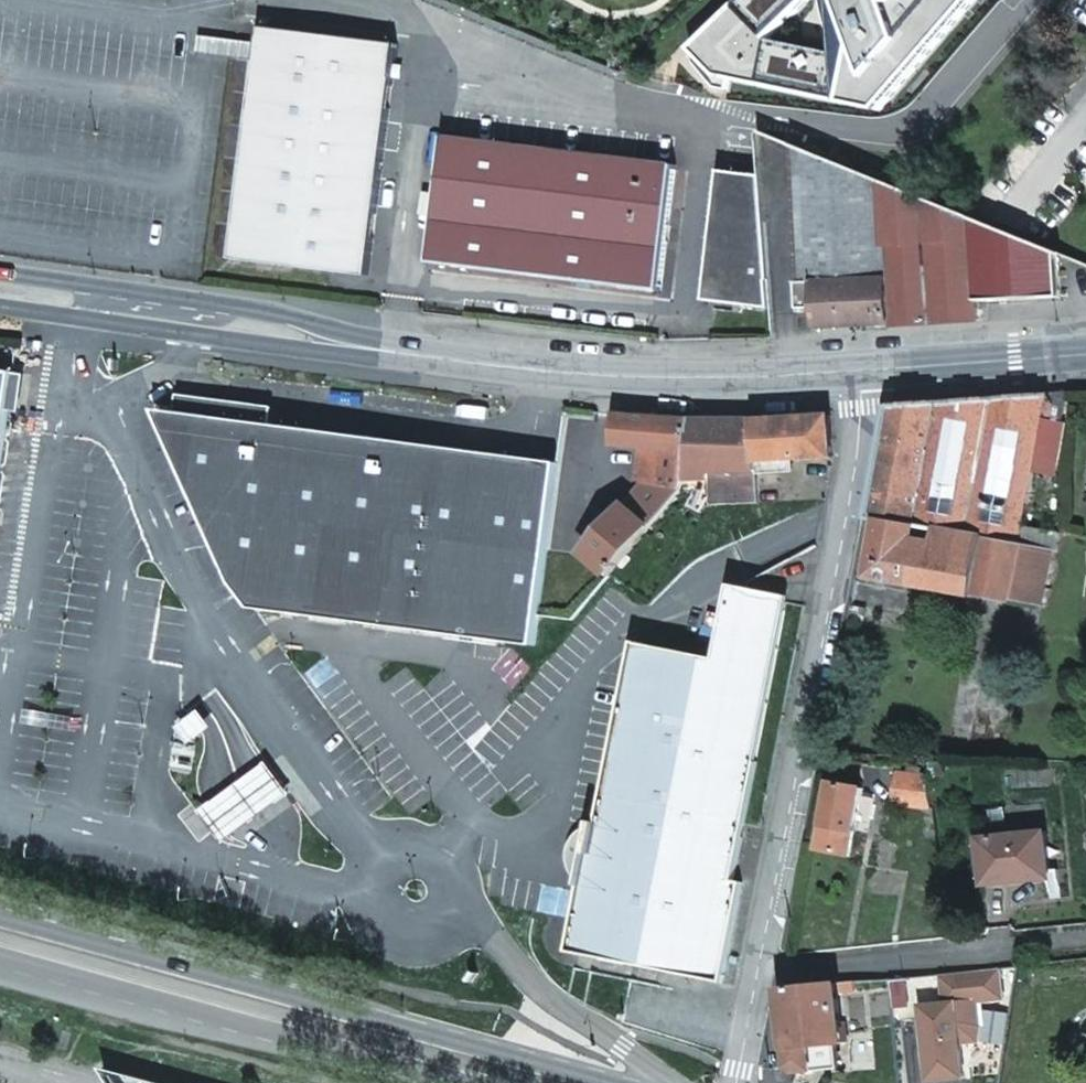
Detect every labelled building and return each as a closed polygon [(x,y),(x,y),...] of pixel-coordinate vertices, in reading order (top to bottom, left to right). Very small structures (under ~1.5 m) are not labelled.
[(791,42),(834,86),(859,61),(882,37),(886,42),(900,28),(932,59),(959,32),(980,11),(985,15),(999,1),(998,0),(926,0),(919,7),(912,0),(855,0),(820,35),(810,24),(791,42)] [(964,37),(985,15),(980,11),(959,32),(964,37)] [(234,258),(370,275),(398,46),(262,30),(234,258)] [(882,37),(859,61),(863,65),(886,42),(882,37)] [(676,166),(447,137),(431,262),(661,291),(676,166)] [(1061,298),(1057,252),(795,144),(800,283),(791,284),(793,313),(807,312),(808,333),(815,333),(815,328),(887,324),(887,328),(977,320),(976,302),(1061,298)] [(770,309),(762,176),(719,171),(704,301),(770,309)] [(16,374),(0,371),(0,482),(16,374)] [(1042,420),(1061,423),(1067,393),(1047,395),(1042,420)] [(1023,544),(1054,550),(1058,533),(1023,526),(1033,470),(1056,474),(1065,424),(1061,423),(1042,420),(1047,395),(889,407),(868,520),(879,522),(879,519),(879,518),(920,525),(937,528),(986,537),(1023,544)] [(560,463),(158,412),(234,584),(253,610),(506,642),(537,646),(560,463)] [(614,446),(642,449),(664,451),(661,484),(689,487),(693,422),(616,415),(614,446)] [(832,416),(755,421),(757,471),(759,471),(764,471),(764,462),(792,460),(834,457),(832,416)] [(755,421),(693,422),(689,487),(713,487),(712,473),(757,471),(755,421)] [(664,451),(642,449),(639,482),(647,483),(661,484),(664,451)] [(764,471),(759,471),(759,473),(793,472),(792,460),(764,462),(764,471)] [(712,473),(713,487),(713,504),(760,503),(759,473),(759,471),(757,471),(712,473)] [(661,484),(647,483),(584,554),(610,576),(689,487),(661,484)] [(698,493),(689,507),(701,513),(709,499),(698,493)] [(1054,552),(1054,550),(1023,544),(986,537),(937,528),(920,525),(879,518),(879,519),(879,522),(868,520),(857,577),(973,598),(974,594),(1041,606),(1051,552),(1054,552)] [(716,974),(734,883),(732,882),(787,601),(746,593),(744,603),(730,600),(718,661),(639,646),(585,917),(579,947),(716,974)] [(852,605),(849,620),(863,623),(866,608),(852,605)] [(194,721),(184,728),(195,741),(204,735),(194,721)] [(293,794),(270,763),(205,813),(228,844),(293,794)] [(931,807),(928,777),(898,773),(894,802),(931,807)] [(833,782),(820,849),(850,855),(862,789),(833,782)] [(1021,874),(1049,871),(1045,832),(981,839),(986,885),(1022,881),(1021,874)] [(1049,878),(1049,871),(1021,874),(1022,881),(1049,878)] [(1003,997),(1000,967),(941,973),(944,1002),(920,1005),(929,1080),(963,1077),(961,1041),(979,1039),(981,1025),(978,1000),(1003,997)] [(855,992),(854,983),(781,990),(790,1068),(797,1074),(839,1070),(836,1045),(845,1044),(838,994),(855,992)]
